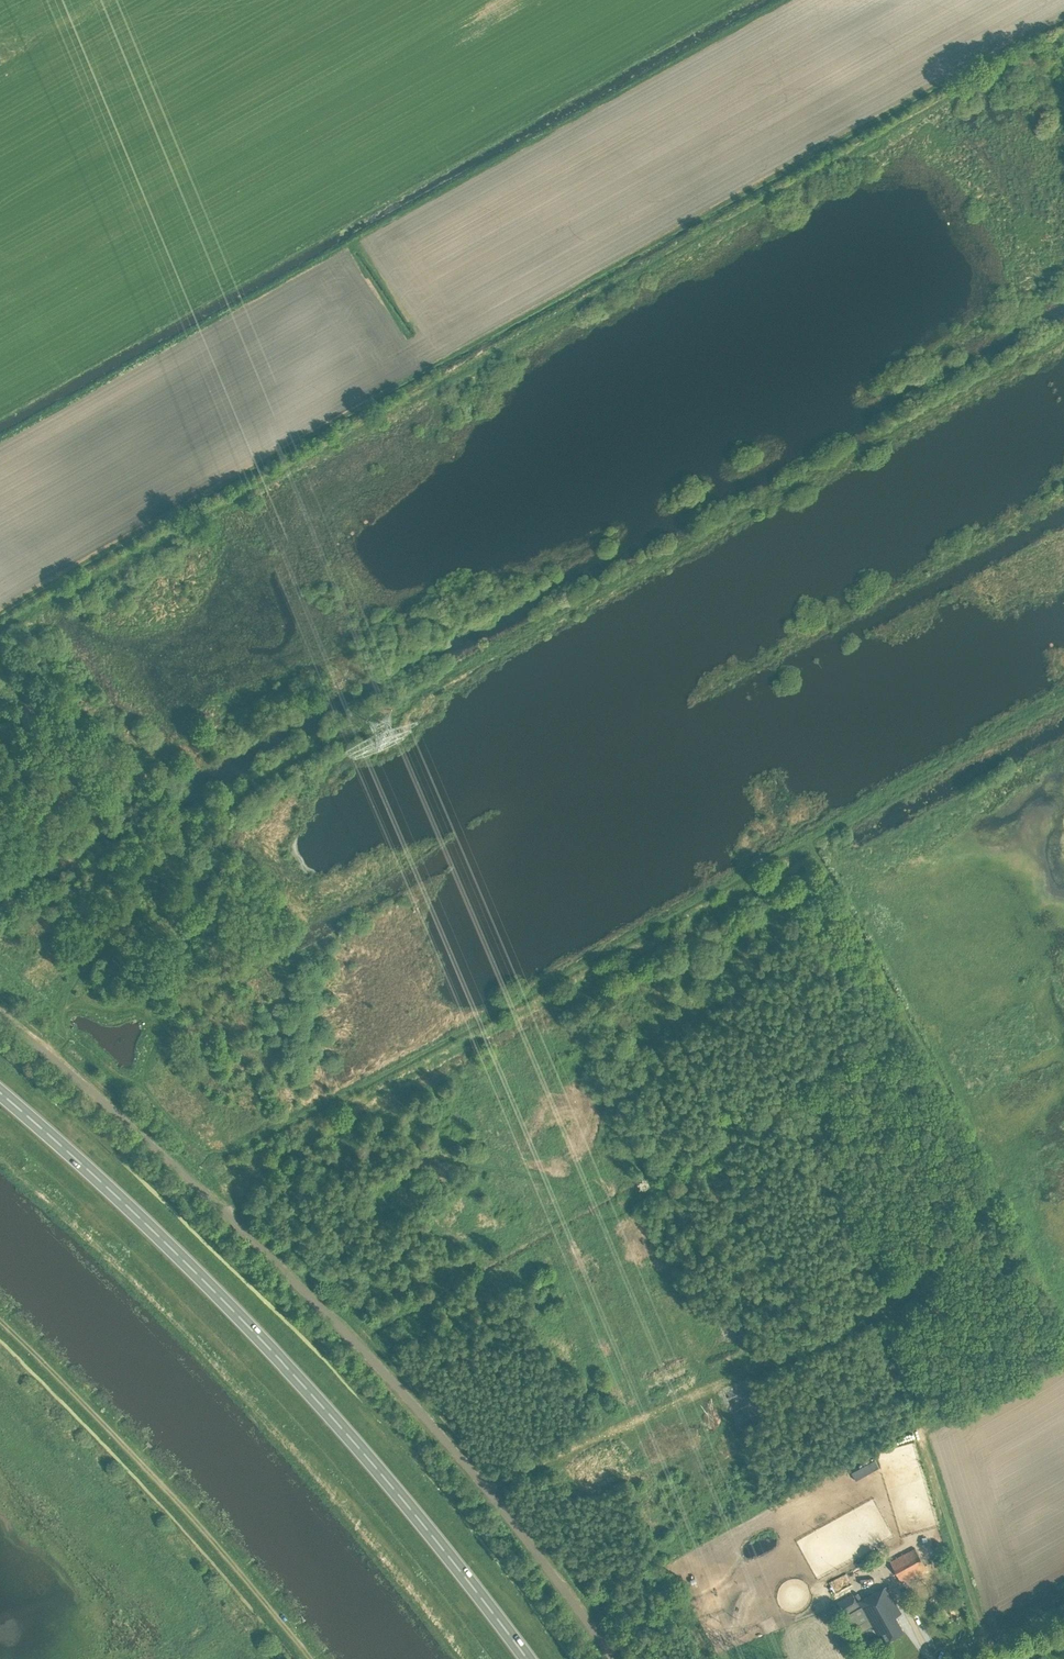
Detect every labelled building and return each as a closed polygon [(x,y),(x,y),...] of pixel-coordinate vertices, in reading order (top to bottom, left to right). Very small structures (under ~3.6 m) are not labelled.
[(853,1480),(878,1467),(874,1459),(849,1471),(853,1480)] [(915,1547),(890,1561),(902,1582),(926,1568),(915,1547)] [(887,1643),(907,1633),(900,1619),(905,1616),(888,1586),(858,1601),(870,1627),(873,1626),(878,1635),(882,1633),(887,1643)] [(852,1593),(836,1602),(843,1616),(860,1607),(852,1593)] [(636,1640),(629,1644),(632,1650),(639,1646),(636,1640)]
